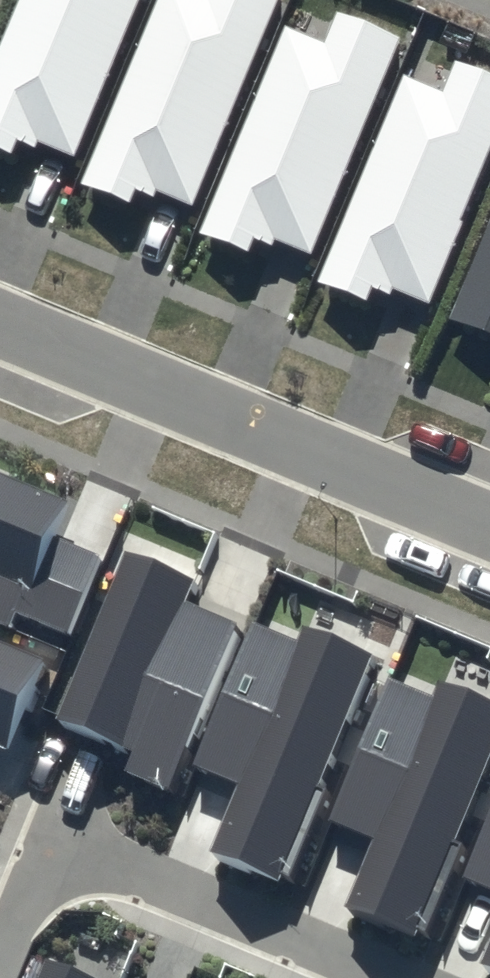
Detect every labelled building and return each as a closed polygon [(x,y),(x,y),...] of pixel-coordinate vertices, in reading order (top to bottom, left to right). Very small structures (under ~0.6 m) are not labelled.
[(78,157),(142,0),(23,0),(0,56),(0,148),(16,155),(22,141),(39,148),(42,142),(78,157)] [(196,206),(282,0),(162,0),(86,184),(135,204),(141,191),(158,198),(161,192),(196,206)] [(279,240),(315,255),(403,40),(341,14),(329,45),(288,29),(205,234),(254,254),(259,240),(276,247),(279,240)] [(434,305),(467,223),(464,222),(489,160),(489,76),(460,63),(447,94),(408,78),(323,283),(372,303),(377,289),(394,296),(397,290),(434,305)] [(453,320),(489,336),(489,229),(453,320)] [(73,635),(105,556),(60,538),(74,504),(0,473),(0,622),(15,629),(21,614),(73,635)] [(131,773),(175,791),(243,625),(190,603),(199,582),(131,554),(61,721),(139,753),(131,773)] [(258,625),(199,768),(245,786),(217,854),(285,882),(287,877),(295,880),(332,791),(323,788),(377,657),(308,629),(302,643),(258,625)] [(12,752),(50,662),(0,641),(0,747),(12,752)] [(352,909),(422,938),(424,932),(431,935),(467,847),(460,844),(489,771),(489,703),(444,685),(438,699),(394,681),(335,825),(379,842),(352,909)] [(469,881),(489,890),(489,829),(469,881)] [(58,965),(52,977),(89,977),(58,965)]
